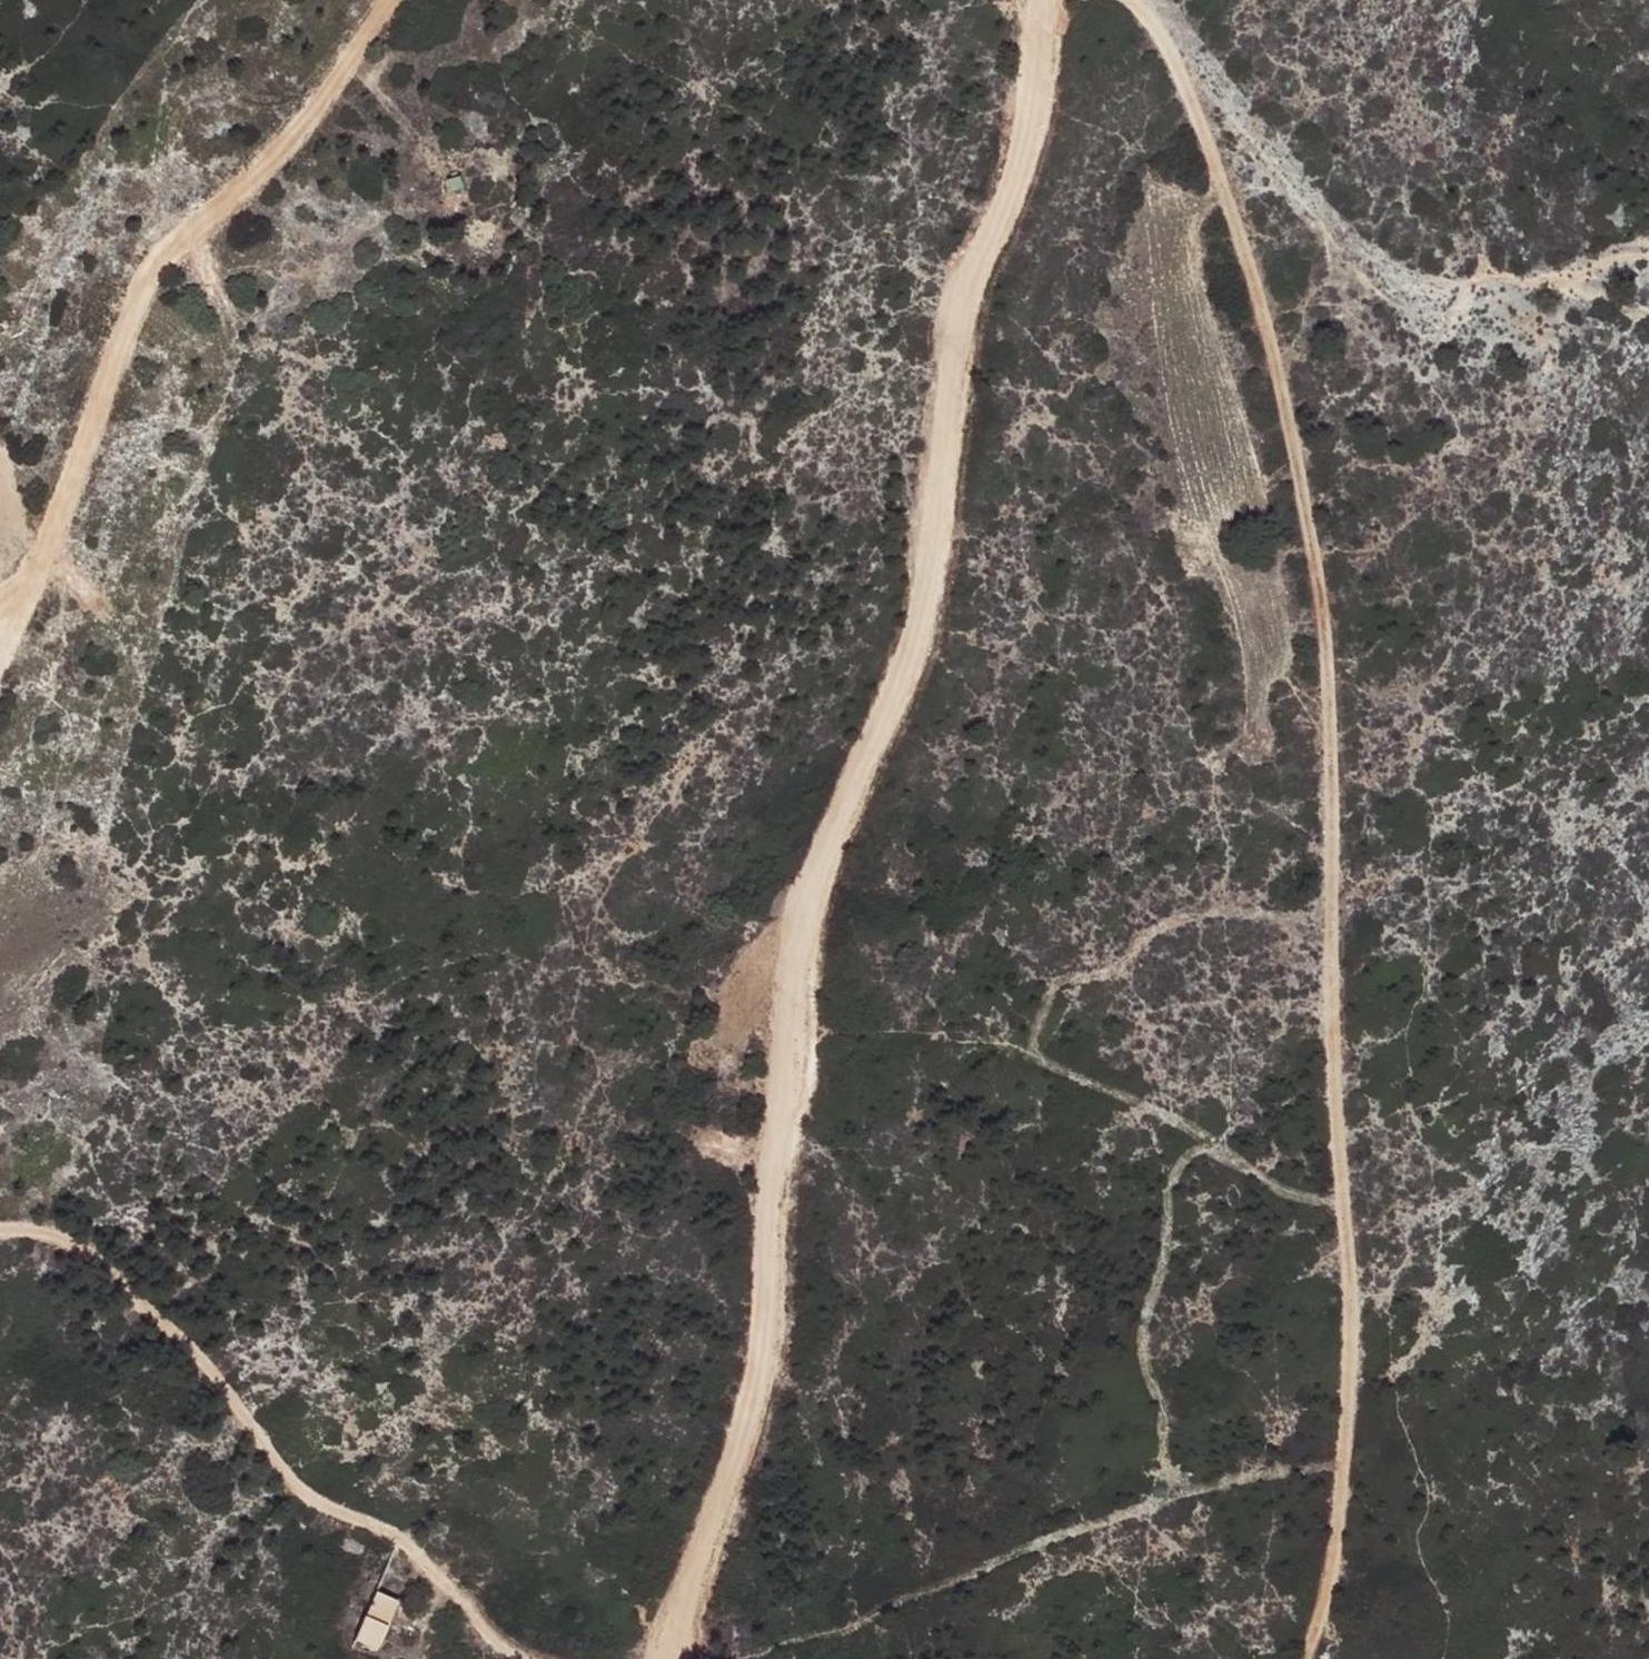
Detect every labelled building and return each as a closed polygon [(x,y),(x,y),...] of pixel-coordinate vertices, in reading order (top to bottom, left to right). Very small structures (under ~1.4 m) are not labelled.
[(410,1601),(386,1593),(371,1639),(396,1647),(410,1601)]
